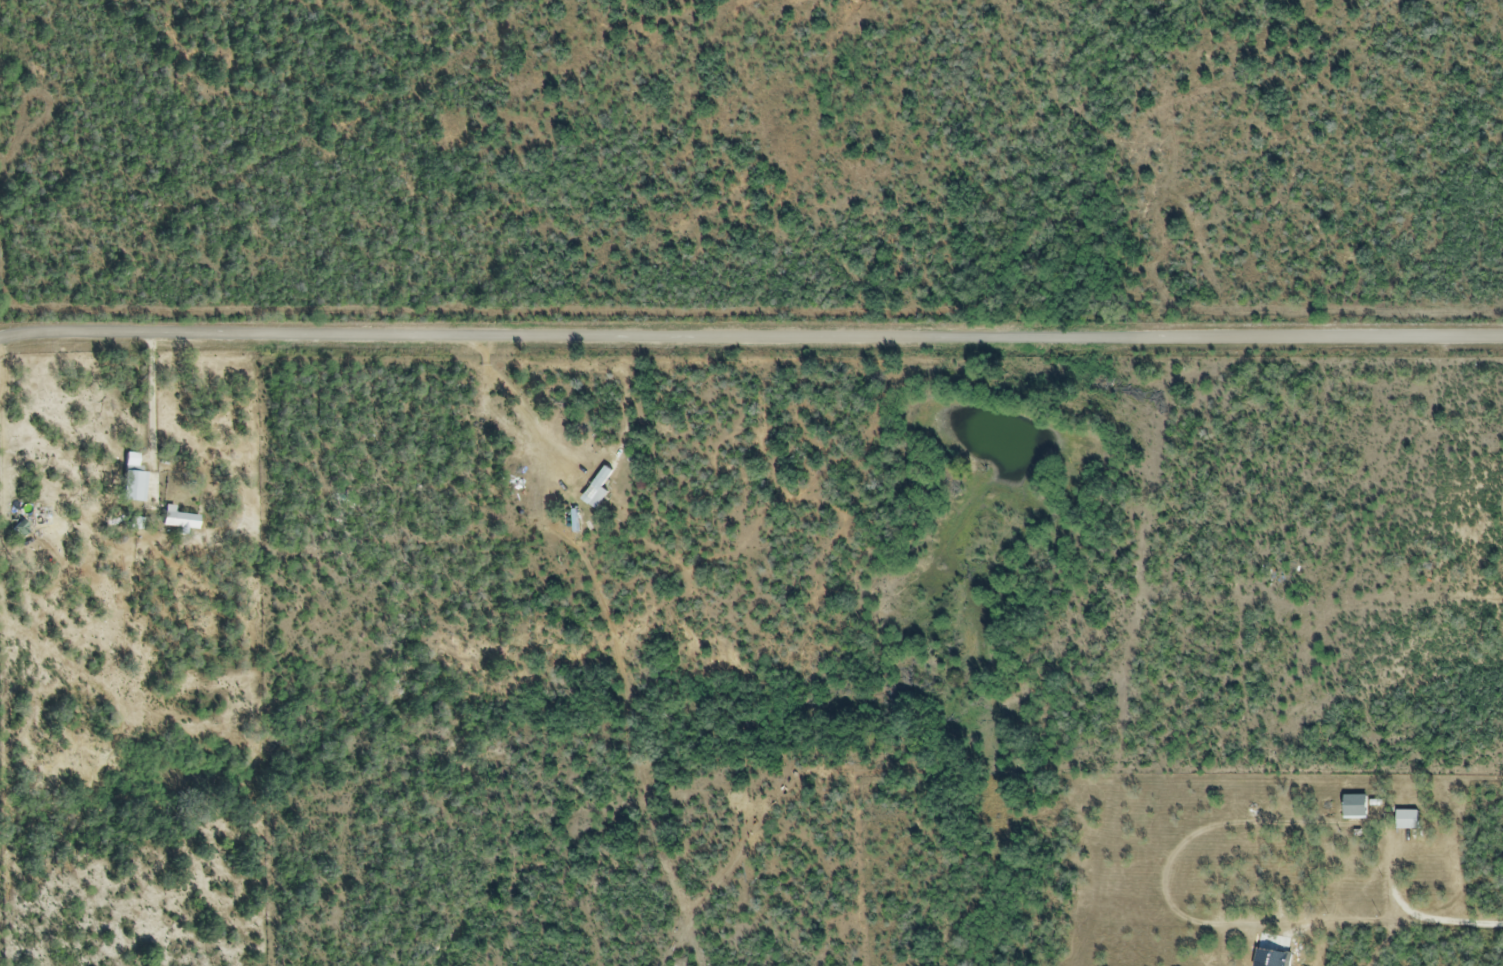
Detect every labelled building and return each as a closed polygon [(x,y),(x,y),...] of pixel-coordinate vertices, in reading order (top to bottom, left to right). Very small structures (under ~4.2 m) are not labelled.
[(122,502),(143,503),(144,467),(136,467),(136,455),(125,454),(122,502)] [(196,532),(197,517),(173,514),(174,508),(163,507),(161,528),(196,532)] [(26,535),(24,525),(13,527),(15,537),(26,535)] [(1367,819),(1367,797),(1343,797),(1343,819),(1367,819)] [(1417,813),(1395,813),(1395,832),(1417,832),(1417,813)] [(1275,952),(1273,965),(1290,965),(1292,955),(1275,952)]
